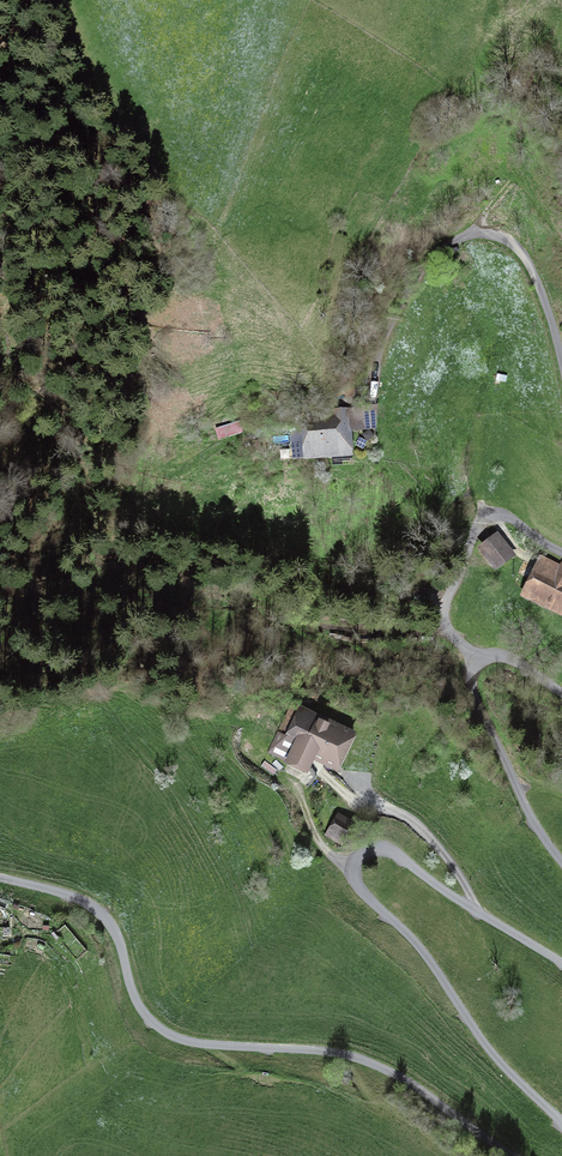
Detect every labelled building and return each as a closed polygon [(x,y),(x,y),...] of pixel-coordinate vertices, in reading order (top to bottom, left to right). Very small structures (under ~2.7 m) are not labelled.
[(375,427),(374,406),(307,411),(310,453),(347,450),(345,429),(375,427)] [(240,418),(215,428),(220,440),(245,431),(240,418)] [(513,556),(498,536),(483,548),(498,568),(513,556)] [(561,608),(561,564),(561,567),(541,557),(524,589),(561,608)] [(288,761),(306,770),(315,752),(334,761),(345,737),(290,710),(273,744),(290,756),(288,761)] [(339,821),(333,830),(343,836),(349,827),(339,821)]
